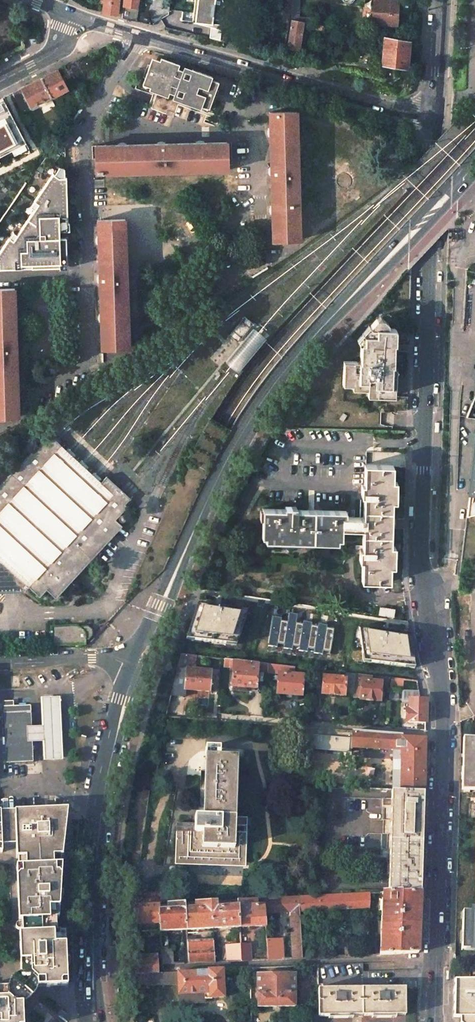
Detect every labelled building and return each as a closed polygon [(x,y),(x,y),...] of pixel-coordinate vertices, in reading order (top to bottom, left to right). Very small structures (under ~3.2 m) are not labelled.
[(117,0),(103,0),(101,12),(116,12),(117,0)] [(122,11),(137,12),(138,0),(123,0),(122,11)] [(192,23),(221,29),(222,25),(212,24),(212,25),(206,25),(206,23),(196,22),(199,0),(195,0),(192,23)] [(224,4),(223,0),(199,0),(196,22),(206,23),(206,25),(212,25),(212,24),(213,20),(222,21),(224,4)] [(291,20),(310,24),(310,18),(298,18),(299,0),(292,0),(291,20)] [(373,24),(396,25),(397,0),(387,0),(373,0),(373,24)] [(310,24),(291,20),(286,53),(297,55),(298,46),(303,47),(304,36),(300,35),(301,27),(321,30),(322,26),(310,24)] [(227,34),(221,33),(220,43),(228,45),(228,39),(226,39),(227,34)] [(254,37),(241,34),(239,47),(252,51),(254,37)] [(408,41),(384,37),(381,64),(406,66),(408,41)] [(177,65),(158,59),(157,62),(147,58),(137,84),(147,88),(155,95),(149,108),(172,117),(179,103),(198,109),(220,118),(232,85),(218,81),(209,81),(210,77),(182,68),(179,71),(176,69),(177,65)] [(56,71),(41,78),(50,96),(51,97),(67,89),(57,70),(56,71)] [(23,88),(22,89),(31,106),(50,96),(41,78),(23,88)] [(19,90),(13,93),(22,111),(28,108),(19,90)] [(11,149),(14,154),(28,147),(2,98),(0,99),(0,155),(11,149)] [(294,112),(269,112),(270,155),(295,154),(294,112)] [(227,142),(183,143),(184,168),(228,167),(227,142)] [(183,143),(139,144),(140,169),(184,168),(183,143)] [(139,144),(95,146),(96,173),(102,173),(102,170),(140,169),(139,144)] [(295,154),(270,155),(271,198),(296,197),(295,154)] [(31,264),(31,266),(60,265),(60,263),(63,263),(62,238),(56,238),(56,230),(64,230),(64,223),(65,223),(64,204),(67,204),(66,177),(59,177),(53,173),(34,201),(38,204),(34,209),(17,235),(13,240),(9,237),(0,251),(0,269),(22,268),(22,265),(31,264)] [(296,197),(271,198),(272,241),(300,240),(299,206),(296,206),(296,197)] [(122,219),(97,220),(99,263),(123,262),(122,219)] [(65,238),(62,238),(63,263),(60,263),(60,265),(31,266),(31,264),(22,265),(22,268),(66,266),(65,238)] [(123,262),(99,263),(100,306),(124,305),(123,262)] [(0,289),(0,332),(13,332),(12,289),(0,289)] [(124,305),(100,306),(101,348),(129,347),(128,314),(125,314),(124,305)] [(367,388),(374,388),(374,394),(380,394),(379,412),(393,412),(393,410),(407,411),(407,395),(394,394),(395,375),(395,370),(392,370),(392,363),(394,363),(395,347),(386,347),(386,341),(395,341),(396,325),(395,324),(395,323),(394,323),(393,322),(388,322),(387,318),(382,317),(382,312),(376,311),(368,321),(369,321),(368,328),(362,329),(362,339),(364,340),(364,351),(368,351),(368,355),(359,355),(359,358),(342,357),(341,383),(346,384),(346,381),(354,381),(367,382),(367,387),(367,388)] [(368,328),(369,321),(368,321),(367,319),(360,327),(361,328),(362,329),(368,328)] [(0,332),(0,375),(14,374),(13,332),(0,332)] [(355,340),(359,355),(368,355),(368,351),(364,351),(364,340),(362,339),(356,338),(355,340)] [(0,375),(0,418),(18,417),(17,383),(15,383),(14,374),(0,375)] [(466,416),(474,417),(474,393),(466,416)] [(31,592),(31,584),(42,594),(48,588),(58,597),(125,526),(116,516),(118,513),(120,511),(127,503),(125,501),(130,495),(128,493),(106,472),(100,479),(96,475),(84,464),(71,453),(56,439),(48,431),(0,484),(0,593),(31,592)] [(467,516),(474,514),(474,444),(467,516)] [(393,465),(364,465),(364,484),(361,484),(361,496),(363,496),(363,517),(362,529),(362,549),(360,549),(359,561),(362,561),(361,581),(390,582),(393,465)] [(284,509),(262,509),(262,536),(345,538),(345,529),(346,517),(346,511),(296,510),(296,507),(284,507),(284,509)] [(363,517),(346,517),(345,529),(362,529),(363,517)] [(387,618),(201,588),(196,603),(385,634),(387,618)] [(379,615),(393,617),(394,610),(380,607),(379,615)] [(208,617),(194,612),(181,654),(196,656),(199,645),(208,617)] [(52,646),(85,644),(85,639),(89,639),(92,635),(92,630),(88,626),(82,627),(80,629),(77,625),(51,626),(52,646)] [(358,649),(224,628),(222,643),(356,663),(358,649)] [(268,664),(224,659),(224,667),(233,667),(257,669),(267,670),(268,664)] [(191,665),(178,662),(176,670),(186,672),(187,669),(190,670),(191,665)] [(289,666),(280,665),(279,674),(289,675),(289,666)] [(257,669),(233,667),(232,686),(233,686),(233,690),(242,691),(242,687),(256,688),(257,669)] [(190,670),(187,669),(186,672),(185,690),(209,692),(211,671),(190,670)] [(324,670),(315,669),(314,684),(323,684),(323,676),(324,670)] [(345,678),(323,676),(323,684),(322,694),(344,696),(345,694),(353,695),(353,687),(355,674),(346,673),(345,678)] [(279,674),(278,674),(276,694),(301,696),(303,676),(289,675),(279,674)] [(360,698),(360,700),(380,702),(381,682),(370,681),(371,676),(355,674),(353,687),(361,688),(360,698)] [(361,688),(353,687),(353,695),(353,697),(360,698),(361,688)] [(425,723),(426,700),(420,700),(416,700),(416,698),(419,698),(418,690),(403,690),(403,700),(409,700),(409,709),(407,709),(406,723),(425,723)] [(62,762),(59,700),(52,700),(42,700),(43,728),(32,729),(32,745),(44,744),(45,763),(62,762)] [(14,701),(4,701),(6,763),(33,762),(32,745),(32,729),(31,705),(14,706),(14,701)] [(345,730),(322,728),(321,746),(344,747),(345,730)] [(353,731),(345,730),(344,747),(352,747),(353,731)] [(402,735),(353,731),(352,747),(402,750),(402,739),(402,735)] [(425,740),(402,739),(402,750),(400,791),(424,792),(425,740)] [(464,740),(462,790),(474,790),(474,740),(464,740)] [(238,756),(205,756),(203,816),(195,816),(194,827),(194,831),(203,831),(202,846),(234,848),(235,832),(238,756)] [(391,792),(391,793),(391,799),(391,806),(389,884),(388,892),(421,891),(424,792),(400,791),(400,792),(391,792)] [(56,815),(60,823),(59,826),(66,827),(68,808),(50,809),(50,815),(56,815)] [(0,811),(2,838),(2,845),(16,845),(16,858),(18,858),(18,866),(57,864),(58,856),(63,856),(66,827),(59,826),(60,823),(56,815),(50,815),(50,809),(0,811)] [(194,827),(176,826),(175,862),(243,864),(244,832),(235,832),(234,848),(202,846),(203,831),(194,831),(194,827)] [(22,920),(59,919),(62,864),(57,864),(18,866),(16,866),(17,895),(23,897),(23,903),(18,905),(18,915),(22,915),(22,920)] [(381,926),(399,927),(400,923),(419,922),(421,891),(388,892),(382,892),(381,926)] [(370,893),(299,896),(300,912),(371,908),(370,893)] [(299,896),(264,899),(264,906),(265,913),(291,912),(300,912),(299,896)] [(264,899),(237,900),(238,907),(264,906),(264,899)] [(237,900),(216,901),(216,908),(238,907),(237,900)] [(211,901),(195,903),(195,910),(212,909),(211,901)] [(184,903),(168,904),(168,911),(185,910),(184,903)] [(159,905),(137,905),(136,924),(160,923),(159,912),(159,905)] [(264,906),(238,907),(239,927),(266,926),(265,913),(264,906)] [(212,909),(213,928),(216,928),(239,927),(238,907),(216,908),(212,909)] [(195,910),(185,910),(186,930),(213,928),(212,909),(195,910)] [(168,911),(159,912),(160,923),(160,931),(186,930),(185,910),(168,911)] [(462,911),(461,950),(474,950),(474,912),(462,911)] [(300,912),(291,912),(292,934),(301,934),(300,912)] [(23,934),(59,932),(59,925),(59,919),(22,920),(19,920),(19,927),(19,934),(23,934)] [(399,927),(381,926),(380,955),(418,953),(419,922),(400,923),(399,927)] [(20,961),(21,969),(25,969),(25,980),(33,988),(41,987),(53,987),(53,974),(67,974),(65,944),(59,940),(59,932),(23,934),(23,942),(20,942),(20,951),(26,953),(26,958),(20,961)] [(213,939),(187,940),(188,964),(215,962),(213,939)] [(277,939),(266,939),(268,960),(278,959),(277,939)] [(250,943),(240,944),(241,961),(252,961),(250,943)] [(240,944),(226,945),(228,962),(241,961),(240,944)] [(356,947),(346,948),(347,956),(356,956),(356,947)] [(172,949),(162,949),(163,965),(173,964),(172,949)] [(140,955),(135,955),(135,974),(157,973),(157,954),(140,955)] [(222,970),(205,971),(206,993),(205,993),(205,999),(211,998),(224,998),(222,970)] [(205,971),(177,972),(178,984),(178,994),(179,994),(205,993),(206,993),(205,971)] [(157,973),(135,974),(135,984),(147,984),(149,986),(178,984),(177,972),(164,973),(157,973)] [(67,986),(67,974),(53,974),(53,987),(67,986)] [(295,1006),(294,975),(257,975),(257,1007),(295,1006)] [(469,975),(469,983),(452,983),(451,1020),(455,1019),(455,1021),(474,1021),(474,975),(469,975)] [(33,988),(25,980),(20,976),(15,981),(14,981),(36,1001),(36,1000),(41,995),(41,987),(33,988)] [(36,1001),(14,981),(9,987),(16,994),(22,999),(23,1007),(30,1007),(36,1001)] [(405,988),(318,989),(318,1014),(318,1016),(405,1015),(405,988)] [(12,1021),(23,1021),(23,1007),(22,999),(16,994),(3,994),(3,989),(0,989),(0,1021),(12,1021)] [(205,993),(179,994),(180,1004),(205,1003),(205,999),(205,993)] [(137,1021),(124,1021),(124,994),(86,996),(64,1021),(137,1021)] [(307,1014),(307,1021),(318,1021),(318,1016),(318,1014),(307,1014)]
